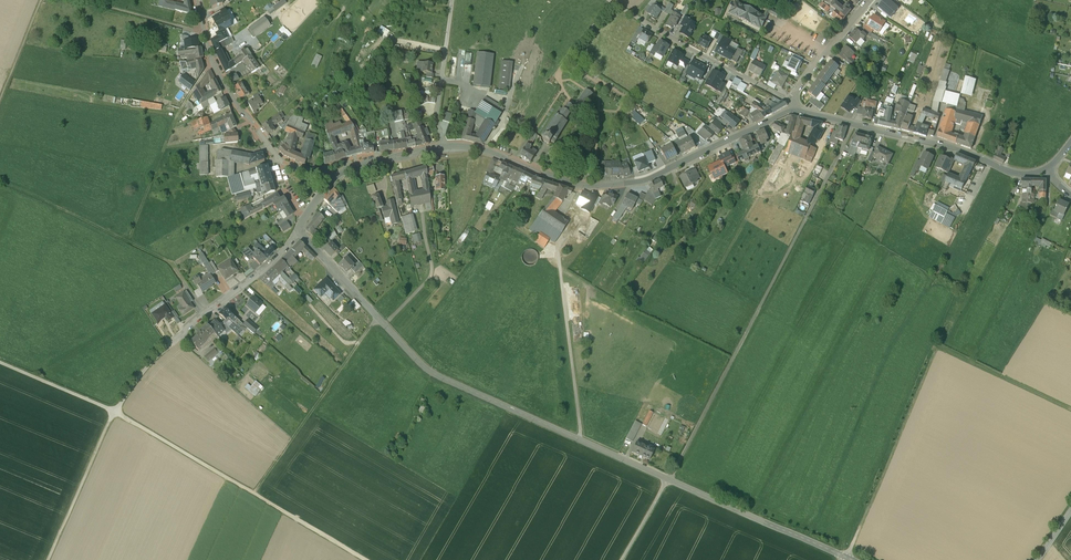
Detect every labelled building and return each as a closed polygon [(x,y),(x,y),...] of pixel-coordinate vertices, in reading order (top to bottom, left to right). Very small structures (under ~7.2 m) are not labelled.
[(285,5),(281,0),(272,7),(276,12),(285,5)] [(836,2),(834,0),(833,0),(831,1),(832,2),(830,6),(834,9),(835,10),(836,11),(839,13),(842,10),(843,8),(836,2)] [(878,7),(890,18),(898,9),(893,4),(888,0),(884,0),(878,7)] [(166,1),(164,1),(162,8),(175,11),(175,10),(176,4),(166,1)] [(738,3),(735,2),(729,13),(761,29),(766,17),(764,16),(738,3)] [(189,5),(184,3),(183,6),(176,4),(175,10),(190,14),(191,8),(190,5),(189,5)] [(669,3),(664,13),(668,15),(674,6),(669,3)] [(830,8),(824,3),(820,7),(826,13),(830,8)] [(843,8),(842,10),(839,13),(845,18),(851,11),(848,8),(850,7),(846,4),(843,8)] [(654,5),(653,5),(652,7),(648,13),(652,16),(651,17),(655,20),(661,10),(654,5)] [(839,13),(836,11),(835,10),(832,12),(834,14),(831,17),(840,24),(845,18),(839,13)] [(226,11),(212,19),(215,24),(229,17),(226,11)] [(681,17),(673,13),(666,26),(671,29),(673,26),(675,27),(681,17)] [(872,18),(871,18),(869,20),(870,21),(869,23),(867,26),(873,30),(879,33),(883,27),(884,27),(886,23),(882,20),(881,21),(878,19),(878,18),(874,15),(872,18)] [(689,18),(685,16),(680,25),(684,27),(687,20),(687,21),(689,18)] [(229,17),(215,24),(220,32),(223,30),(232,26),(230,23),(232,22),(229,17)] [(264,18),(250,29),(256,37),(270,26),(264,18)] [(687,21),(687,20),(684,27),(680,33),(689,38),(692,32),(694,32),(695,30),(694,28),(695,27),(692,25),(691,23),(687,21)] [(873,30),(867,26),(869,23),(867,21),(862,29),(864,30),(871,33),(873,30)] [(387,36),(391,30),(383,25),(379,31),(387,36)] [(818,34),(800,25),(797,29),(816,39),(818,34)] [(862,34),(856,29),(854,32),(853,31),(851,34),(852,34),(849,37),(856,44),(861,38),(863,40),(867,36),(863,32),(862,34)] [(218,37),(211,41),(215,51),(220,49),(218,44),(228,39),(223,30),(220,32),(216,34),(218,37)] [(652,36),(644,30),(641,36),(640,38),(647,42),(648,43),(650,40),(652,37),(652,36)] [(714,38),(717,32),(712,30),(709,35),(714,38)] [(871,33),(864,30),(863,32),(867,36),(869,37),(877,41),(879,37),(877,36),(871,33)] [(636,33),(631,42),(636,44),(637,41),(640,38),(641,36),(636,33)] [(718,40),(716,43),(719,45),(724,37),(724,36),(721,34),(718,40)] [(709,39),(703,36),(698,44),(707,49),(709,45),(707,44),(709,39)] [(724,37),(719,45),(716,51),(722,55),(721,56),(731,61),(731,60),(735,52),(726,48),(730,41),(724,37)] [(228,39),(218,44),(220,49),(221,49),(228,45),(231,44),(232,43),(229,38),(228,39)] [(185,50),(199,48),(198,40),(189,41),(184,41),(185,50)] [(738,45),(730,41),(726,48),(735,52),(737,48),(738,45)] [(669,46),(660,42),(657,47),(654,52),(656,53),(663,57),(669,46)] [(855,53),(846,46),(838,55),(846,61),(851,66),(854,61),(851,58),(855,53)] [(755,47),(750,59),(754,61),(759,49),(755,47)] [(185,50),(183,50),(178,49),(179,56),(195,54),(196,60),(201,58),(203,58),(201,48),(199,48),(185,50)] [(735,52),(731,60),(736,63),(740,56),(743,51),(742,51),(737,48),(735,52)] [(247,50),(245,51),(244,49),(238,53),(240,55),(233,61),(231,62),(228,64),(231,69),(243,61),(252,73),(256,71),(260,68),(247,50)] [(792,53),(786,50),(782,59),(787,61),(789,57),(790,57),(792,53)] [(683,56),(674,51),(668,62),(674,65),(674,63),(678,65),(682,58),(683,56)] [(225,57),(223,54),(218,56),(223,67),(226,72),(231,69),(228,64),(225,57)] [(322,57),(316,54),(311,65),(318,68),(322,57)] [(477,54),(474,86),(491,87),(494,56),(477,54)] [(196,60),(186,62),(179,62),(182,71),(188,69),(188,71),(196,69),(196,70),(198,78),(204,70),(203,68),(201,58),(196,60)] [(682,58),(678,65),(685,69),(687,65),(689,62),(682,58)] [(792,58),(787,68),(796,72),(797,70),(799,71),(802,63),(792,58)] [(842,63),(834,59),(832,61),(839,67),(842,63)] [(512,63),(502,61),(498,89),(509,90),(512,63)] [(690,67),(688,72),(696,76),(695,77),(701,80),(707,68),(702,66),(694,61),(693,63),(690,67)] [(754,61),(749,71),(760,77),(765,66),(754,61)] [(817,80),(808,92),(813,96),(816,99),(826,86),(825,85),(839,67),(832,61),(831,61),(817,79),(817,80)] [(432,64),(421,63),(420,70),(423,71),(422,73),(427,73),(431,74),(432,64)] [(944,69),(937,89),(945,91),(946,87),(945,87),(947,83),(946,82),(950,71),(944,69)] [(215,79),(210,70),(207,72),(203,77),(207,84),(210,82),(215,79)] [(714,71),(706,85),(717,91),(722,82),(725,77),(714,71)] [(787,77),(777,72),(772,83),(777,85),(782,88),(787,77)] [(229,77),(232,83),(239,79),(236,74),(229,77)] [(195,84),(183,75),(178,81),(190,90),(195,84)] [(207,84),(203,77),(193,93),(201,105),(207,101),(207,100),(204,96),(205,95),(200,87),(207,84)] [(742,81),(735,77),(733,83),(732,85),(738,88),(742,81)] [(976,80),(965,77),(961,94),(971,97),(976,80)] [(222,92),(215,79),(210,82),(212,85),(209,86),(212,91),(205,95),(204,96),(207,100),(222,92)] [(738,88),(737,89),(743,93),(747,86),(747,85),(747,86),(741,83),(742,81),(738,88)] [(722,82),(717,91),(722,94),(726,87),(727,85),(722,82)] [(244,88),(241,83),(234,88),(241,99),(250,94),(246,88),(244,88)] [(287,88),(282,86),(279,93),(278,92),(277,94),(280,97),(281,94),(283,95),(287,88)] [(592,92),(584,86),(577,97),(585,102),(592,92)] [(937,89),(933,100),(938,102),(942,103),(945,91),(937,89)] [(960,96),(950,93),(947,104),(948,104),(939,130),(950,133),(954,123),(956,123),(956,121),(954,118),(957,110),(959,102),(960,96)] [(116,97),(107,95),(106,103),(115,104),(116,97)] [(254,99),(248,103),(253,112),(260,108),(259,106),(263,104),(259,97),(259,96),(254,99)] [(816,99),(813,96),(809,101),(820,110),(824,105),(816,99)] [(773,97),(771,102),(770,101),(767,106),(769,107),(773,114),(787,105),(782,102),(777,105),(775,104),(777,99),(773,97)] [(855,102),(848,97),(841,107),(849,112),(853,107),(856,102),(855,102)] [(162,105),(132,100),(122,98),(122,104),(131,107),(161,110),(162,105)] [(225,98),(217,102),(210,106),(214,114),(229,106),(225,98)] [(485,98),(482,103),(481,103),(475,113),(494,124),(500,115),(494,111),(498,105),(485,98)] [(858,99),(855,102),(856,102),(853,107),(856,109),(861,101),(858,99)] [(910,104),(905,102),(904,101),(904,102),(900,100),(896,112),(899,113),(905,115),(906,115),(910,105),(910,104)] [(191,104),(188,101),(186,105),(190,113),(195,109),(191,104)] [(207,101),(201,105),(203,109),(210,105),(207,101)] [(266,116),(274,104),(270,101),(261,113),(266,116)] [(966,106),(959,102),(957,110),(964,112),(966,106)] [(567,103),(563,110),(568,113),(572,107),(567,103)] [(201,105),(195,109),(190,113),(192,117),(199,113),(198,111),(203,109),(201,105)] [(498,105),(494,111),(500,115),(504,108),(498,105)] [(764,107),(762,108),(758,105),(756,109),(757,111),(764,118),(773,114),(769,107),(766,109),(764,107)] [(906,115),(905,116),(911,118),(913,112),(914,112),(916,107),(910,105),(906,115)] [(749,112),(743,107),(741,110),(744,112),(741,115),(745,118),(749,112)] [(892,109),(889,108),(888,110),(887,110),(885,119),(880,118),(878,125),(891,128),(892,122),(890,122),(892,109)] [(351,122),(342,109),(339,111),(347,124),(351,122)] [(555,115),(544,132),(544,131),(541,136),(545,138),(543,140),(549,144),(550,142),(554,144),(557,139),(556,139),(567,123),(564,121),(569,114),(568,113),(563,110),(562,109),(557,117),(555,115)] [(873,111),(865,109),(863,114),(863,117),(871,119),(873,113),(874,113),(875,110),(873,110),(873,111)] [(931,112),(923,109),(921,115),(926,117),(925,119),(928,120),(929,118),(934,119),(936,113),(931,112)] [(475,113),(470,110),(466,123),(472,125),(473,123),(481,128),(476,137),(484,141),(494,124),(475,113)] [(964,112),(957,110),(954,118),(956,121),(966,122),(969,113),(964,112)] [(404,111),(401,112),(393,114),(395,123),(402,122),(403,121),(402,116),(405,115),(404,111)] [(764,118),(757,111),(751,115),(751,116),(749,117),(753,123),(755,122),(755,123),(764,118)] [(281,112),(270,120),(273,124),(275,123),(276,124),(282,119),(281,118),(284,116),(281,112)] [(452,114),(444,112),(441,120),(449,123),(452,114)] [(724,120),(727,123),(734,129),(739,122),(729,113),(724,120)] [(905,115),(899,113),(896,123),(895,127),(895,128),(894,128),(900,130),(900,129),(905,115)] [(927,131),(927,134),(933,136),(940,115),(936,113),(934,119),(933,122),(930,121),(927,131)] [(983,117),(969,113),(966,122),(956,121),(956,123),(960,125),(960,126),(967,128),(966,131),(965,134),(975,137),(983,117)] [(303,118),(294,114),(290,119),(288,122),(286,125),(304,132),(305,127),(300,125),(303,118)] [(236,126),(232,115),(227,117),(223,119),(226,124),(228,123),(231,130),(236,126)] [(926,117),(921,115),(918,123),(922,125),(925,119),(926,117)] [(724,120),(720,116),(718,119),(722,123),(725,125),(727,123),(724,120)] [(789,116),(786,128),(785,128),(782,132),(783,132),(783,134),(786,134),(791,116),(789,116)] [(791,116),(786,134),(790,135),(792,132),(796,117),(791,116)] [(911,118),(905,116),(901,129),(909,132),(910,128),(909,127),(910,125),(912,118),(911,118)] [(718,119),(715,117),(713,120),(715,122),(715,121),(720,126),(722,123),(718,119)] [(798,117),(796,126),(794,132),(801,134),(803,124),(808,125),(808,120),(798,117)] [(206,118),(191,123),(193,127),(208,122),(206,118)] [(226,124),(223,119),(210,124),(212,130),(219,127),(220,126),(224,125),(226,124)] [(270,120),(262,126),(268,135),(269,135),(275,131),(271,126),(273,124),(270,120)] [(424,132),(420,121),(413,123),(414,129),(415,130),(416,130),(417,133),(413,134),(413,133),(410,134),(411,138),(412,142),(415,141),(416,147),(429,144),(425,134),(427,134),(426,132),(424,132)] [(715,122),(709,128),(715,133),(718,135),(723,128),(720,126),(715,121),(715,122)] [(822,123),(813,121),(812,126),(816,127),(814,129),(822,134),(824,131),(820,129),(822,123)] [(210,124),(209,125),(208,122),(193,127),(194,130),(203,127),(205,132),(212,130),(210,124)] [(331,122),(325,125),(327,131),(341,126),(340,124),(333,127),(331,122)] [(354,128),(351,122),(347,124),(341,126),(327,131),(326,132),(328,139),(336,136),(350,131),(354,128)] [(779,125),(775,122),(771,126),(782,132),(785,128),(779,125)] [(472,125),(466,123),(465,128),(462,139),(473,142),(476,137),(469,135),(472,125)] [(927,131),(920,129),(922,125),(918,123),(916,127),(915,128),(914,133),(926,136),(927,134),(927,131)] [(304,132),(286,125),(282,129),(292,134),(293,134),(297,136),(302,138),(304,132)] [(847,127),(840,125),(838,130),(836,129),(836,131),(837,132),(837,134),(837,135),(836,137),(836,138),(837,139),(843,141),(844,137),(847,127)] [(709,128),(706,126),(701,132),(707,138),(709,139),(715,133),(709,128)] [(357,134),(357,132),(354,128),(350,131),(352,134),(356,148),(355,149),(356,155),(362,153),(358,138),(357,134)] [(765,129),(756,133),(761,144),(767,142),(766,140),(769,139),(765,129)] [(822,134),(814,129),(810,136),(810,139),(813,140),(814,139),(816,140),(818,141),(822,134)] [(950,133),(939,130),(937,137),(948,140),(950,134),(950,133)] [(707,138),(701,132),(700,131),(697,134),(705,140),(707,138)] [(794,132),(793,132),(791,136),(788,144),(784,151),(805,160),(810,146),(811,145),(807,143),(799,139),(801,134),(794,132)] [(238,142),(237,133),(234,134),(231,136),(225,137),(225,143),(238,142)] [(405,139),(404,133),(399,134),(398,134),(399,141),(392,142),(393,145),(394,151),(408,149),(406,140),(405,140),(405,139)] [(529,139),(526,144),(527,144),(530,146),(537,135),(533,133),(529,139)] [(783,134),(781,133),(780,135),(776,142),(777,142),(780,144),(786,134),(783,134)] [(316,136),(308,134),(306,139),(314,142),(316,136)] [(790,135),(786,134),(780,144),(784,146),(791,136),(790,135)] [(864,136),(855,134),(854,138),(853,138),(851,146),(852,146),(856,147),(857,142),(860,143),(861,143),(862,143),(864,136)] [(955,136),(950,134),(948,140),(956,143),(959,135),(956,134),(955,136)] [(975,137),(965,134),(964,137),(961,145),(971,149),(975,137)] [(686,135),(680,138),(679,139),(678,139),(680,143),(684,141),(683,140),(688,137),(686,135)] [(959,135),(956,143),(961,145),(964,137),(959,135)] [(336,136),(328,139),(331,146),(336,143),(336,142),(335,139),(337,138),(336,136)] [(680,143),(677,145),(678,145),(679,148),(680,149),(687,146),(690,151),(696,147),(690,136),(688,137),(683,140),(684,141),(680,143)] [(750,136),(740,140),(745,151),(753,147),(751,142),(753,142),(750,136)] [(872,138),(864,136),(862,143),(861,143),(860,143),(858,148),(869,151),(870,147),(872,138)] [(369,144),(363,144),(363,137),(358,138),(362,153),(374,152),(373,147),(370,148),(369,146),(369,144)] [(393,145),(391,146),(391,143),(389,143),(388,137),(385,137),(386,141),(379,142),(381,152),(394,151),(393,145)] [(415,141),(412,142),(411,138),(409,138),(405,139),(405,140),(406,140),(408,149),(416,147),(415,141)] [(296,142),(290,140),(290,141),(288,139),(279,150),(284,155),(295,160),(297,155),(293,153),(296,142)] [(314,142),(306,139),(301,157),(306,159),(308,160),(314,142)] [(674,142),(672,141),(670,142),(672,146),(673,146),(675,150),(679,148),(678,145),(677,145),(674,142)] [(336,143),(331,146),(335,153),(340,149),(338,146),(336,143)] [(346,143),(338,146),(340,149),(340,150),(341,150),(343,152),(344,152),(346,158),(352,156),(356,155),(355,149),(350,150),(346,143)] [(530,146),(527,144),(526,144),(519,155),(530,162),(536,152),(530,148),(531,147),(530,146)] [(784,146),(780,144),(778,147),(777,147),(768,162),(773,166),(784,146)] [(745,151),(736,155),(739,162),(761,152),(758,145),(745,151)] [(672,146),(667,149),(666,148),(661,150),(664,156),(666,160),(677,154),(675,150),(673,146),(672,146)] [(687,146),(680,149),(682,154),(690,151),(687,146)] [(810,146),(805,160),(811,162),(816,149),(812,147),(810,146)] [(1005,158),(1000,156),(1003,148),(997,146),(995,151),(997,151),(994,158),(1003,163),(1005,158)] [(627,156),(637,154),(636,147),(626,148),(627,156)] [(875,152),(873,157),(874,157),(888,164),(893,154),(878,147),(875,152)] [(251,155),(223,149),(222,155),(216,155),(217,161),(228,161),(233,162),(249,165),(251,156),(251,155)] [(333,154),(336,161),(336,162),(346,158),(343,152),(341,150),(340,150),(340,149),(335,153),(333,154)] [(642,154),(644,158),(646,164),(655,161),(651,151),(642,154)] [(251,156),(249,165),(265,160),(262,153),(251,156)] [(336,161),(333,154),(333,153),(323,155),(324,165),(336,161)] [(732,159),(729,153),(719,158),(721,162),(709,168),(714,178),(723,174),(723,175),(727,173),(724,166),(726,165),(727,167),(736,162),(733,158),(732,159)] [(927,155),(924,154),(920,162),(917,170),(919,171),(921,166),(927,169),(933,156),(928,154),(927,155)] [(297,155),(295,160),(305,164),(306,159),(301,157),(297,155)] [(976,162),(961,155),(959,162),(967,165),(972,168),(973,168),(976,162)] [(949,160),(941,156),(936,167),(949,172),(954,160),(950,158),(949,160)] [(492,158),(489,165),(495,167),(498,161),(492,158)] [(644,158),(634,162),(638,172),(647,168),(646,164),(644,158)] [(228,161),(217,161),(216,177),(227,177),(228,167),(228,161)] [(512,167),(498,161),(495,167),(494,169),(502,173),(500,177),(503,178),(504,174),(508,176),(512,167)] [(627,164),(621,166),(624,176),(624,177),(630,175),(629,169),(627,164)] [(432,165),(426,167),(427,173),(433,172),(434,171),(432,165)] [(495,167),(489,165),(486,173),(487,173),(484,181),(496,187),(497,184),(499,179),(500,179),(492,175),(494,169),(495,167)] [(823,168),(817,165),(814,171),(820,174),(823,168)] [(972,168),(967,165),(960,178),(948,173),(945,181),(941,188),(947,190),(950,184),(962,189),(965,182),(972,168)] [(268,166),(253,170),(254,174),(257,174),(259,179),(271,176),(268,166)] [(426,167),(418,169),(421,177),(422,176),(422,177),(428,176),(428,175),(427,173),(426,167)] [(524,173),(512,167),(508,176),(507,179),(512,181),(510,184),(507,189),(512,192),(516,186),(518,183),(524,173)] [(415,170),(405,173),(406,178),(407,184),(408,189),(413,188),(412,179),(417,178),(415,170)] [(696,170),(692,172),(696,180),(700,178),(696,170)] [(692,172),(692,171),(681,177),(686,187),(697,181),(696,180),(692,172)] [(524,173),(518,183),(516,186),(519,188),(522,183),(525,185),(527,181),(530,176),(524,173)] [(400,174),(390,177),(392,182),(394,191),(399,190),(399,186),(397,180),(401,179),(400,174)] [(271,176),(259,179),(259,180),(255,182),(254,178),(243,181),(245,191),(261,187),(273,183),(271,176)] [(444,176),(439,176),(435,176),(436,191),(445,191),(444,176)] [(544,181),(533,177),(531,183),(530,188),(531,188),(530,190),(538,192),(539,192),(542,187),(544,181)] [(505,182),(499,179),(497,184),(501,186),(505,187),(508,183),(506,182),(505,182)] [(1032,179),(1022,179),(1022,186),(1027,187),(1027,189),(1032,189),(1032,185),(1032,179)] [(1046,179),(1036,179),(1035,185),(1035,186),(1040,186),(1040,198),(1046,198),(1046,179)] [(659,180),(649,185),(651,190),(653,194),(656,199),(660,197),(657,190),(662,187),(659,180)] [(240,183),(230,186),(232,195),(245,191),(243,181),(240,182),(240,183)] [(558,185),(544,181),(542,187),(539,192),(543,194),(547,188),(556,191),(558,185)] [(814,184),(810,182),(804,193),(807,195),(802,203),(808,205),(816,190),(812,188),(814,184)] [(273,183),(261,187),(263,192),(264,195),(275,191),(273,183)] [(374,184),(366,187),(369,194),(376,192),(374,184)] [(572,190),(559,185),(553,198),(559,201),(561,202),(566,193),(570,194),(572,190)] [(342,200),(338,194),(334,190),(324,200),(329,204),(334,198),(338,203),(342,200)] [(414,192),(409,193),(409,194),(411,206),(425,204),(430,202),(429,190),(424,190),(418,191),(414,192)] [(543,194),(539,192),(538,192),(535,197),(540,200),(543,194)] [(589,194),(589,195),(583,192),(577,204),(583,207),(582,209),(589,213),(593,204),(597,197),(594,195),(595,193),(592,192),(590,194),(589,194)] [(617,197),(607,192),(605,196),(602,203),(607,206),(609,203),(613,205),(617,197)] [(646,195),(641,192),(637,199),(642,201),(646,195)] [(277,194),(261,204),(262,205),(252,210),(248,212),(250,216),(253,215),(264,209),(269,206),(268,206),(280,199),(277,194)] [(637,199),(627,194),(622,205),(621,207),(626,210),(627,208),(632,210),(635,203),(640,206),(642,201),(637,199)] [(383,207),(378,195),(372,197),(377,209),(375,210),(376,213),(380,212),(378,209),(383,207)] [(646,195),(644,199),(652,204),(656,199),(653,201),(649,196),(646,195)] [(294,213),(283,197),(281,199),(280,198),(280,199),(273,203),(280,213),(283,211),(287,217),(294,213)] [(338,203),(334,198),(329,204),(338,212),(342,210),(338,203)] [(559,201),(553,198),(546,207),(551,211),(559,202),(559,201)] [(398,223),(393,200),(387,202),(388,207),(382,208),(385,217),(390,216),(392,224),(398,223)] [(488,201),(484,208),(490,211),(493,204),(488,201)] [(1069,205),(1059,201),(1055,210),(1053,209),(1051,213),(1050,214),(1057,217),(1059,212),(1064,215),(1069,205)] [(250,204),(240,209),(242,213),(247,210),(248,212),(252,210),(251,208),(252,208),(250,204)] [(696,207),(692,204),(687,212),(691,214),(696,207)] [(948,211),(936,205),(932,212),(944,218),(948,211)] [(551,211),(546,207),(538,217),(561,233),(570,217),(565,214),(563,219),(551,211)] [(626,210),(621,207),(613,218),(614,219),(613,222),(616,223),(618,221),(626,210)] [(953,214),(948,211),(944,218),(947,220),(949,216),(953,218),(954,218),(961,213),(959,210),(953,214)] [(944,218),(932,212),(929,218),(949,229),(955,218),(954,218),(953,218),(949,216),(947,220),(944,218)] [(319,214),(306,229),(306,230),(307,231),(310,235),(311,234),(315,230),(316,229),(322,222),(321,222),(322,221),(321,221),(323,218),(319,214)] [(410,215),(401,217),(406,234),(415,232),(410,215)] [(561,233),(538,217),(529,230),(538,236),(534,242),(544,248),(549,240),(554,243),(561,233)] [(283,232),(290,228),(286,222),(279,226),(283,232)] [(466,227),(459,239),(463,241),(470,230),(466,227)] [(326,239),(329,242),(336,235),(334,231),(326,239)] [(567,251),(577,234),(571,231),(561,248),(567,251)] [(267,243),(271,239),(266,234),(262,237),(267,243)] [(423,241),(421,234),(413,236),(414,243),(423,241)] [(661,239),(655,235),(652,241),(658,245),(661,239)] [(1043,246),(1045,243),(1050,246),(1052,243),(1046,240),(1037,236),(1033,242),(1043,246)] [(300,241),(292,250),(297,255),(302,250),(306,255),(310,251),(300,241)] [(338,250),(331,243),(324,249),(331,257),(338,250)] [(266,251),(262,247),(258,251),(266,259),(267,259),(274,251),(270,247),(266,251)] [(253,254),(248,249),(243,254),(246,257),(248,256),(251,259),(253,258),(252,258),(255,255),(253,254)] [(266,259),(259,251),(259,252),(257,250),(253,254),(255,255),(252,258),(253,258),(255,260),(260,265),(266,259)] [(297,255),(292,250),(289,253),(294,258),(297,255)] [(316,257),(310,251),(306,255),(312,261),(316,257)] [(534,252),(531,251),(530,251),(528,251),(525,252),(523,254),(522,256),(521,259),(522,262),(523,264),(526,266),(528,267),(531,267),(533,266),(536,264),(537,261),(538,259),(537,257),(536,254),(535,253),(534,252)] [(635,259),(642,264),(648,255),(643,251),(639,257),(637,256),(635,259)] [(289,253),(281,260),(290,269),(298,262),(294,258),(289,253)] [(209,263),(203,254),(199,256),(205,266),(206,265),(209,263)] [(231,260),(225,263),(226,265),(219,270),(225,280),(231,276),(230,275),(237,270),(231,260)] [(260,265),(255,260),(250,265),(255,270),(260,265)] [(281,260),(276,265),(282,272),(286,269),(288,271),(290,269),(281,260)] [(348,263),(345,260),(339,265),(346,272),(351,268),(353,266),(350,262),(348,263)] [(355,268),(353,266),(351,268),(355,274),(363,266),(360,263),(355,268)] [(282,272),(276,265),(273,269),(279,275),(282,272)] [(279,275),(273,269),(266,275),(270,280),(272,282),(277,277),(279,279),(281,277),(279,275)] [(293,276),(286,282),(287,284),(289,286),(298,278),(295,274),(293,276)] [(201,281),(197,284),(199,288),(202,293),(210,288),(209,287),(216,282),(211,275),(201,281)] [(198,276),(192,280),(195,285),(197,284),(201,281),(198,276)] [(273,287),(279,281),(279,279),(277,277),(272,282),(270,280),(268,282),(273,287)] [(286,282),(281,277),(279,279),(279,281),(285,287),(287,284),(286,282)] [(337,290),(326,279),(314,290),(321,297),(325,292),(330,297),(335,292),(337,290)] [(202,293),(199,288),(194,292),(198,298),(200,297),(203,295),(202,293)] [(186,291),(183,293),(189,301),(192,299),(186,291)] [(335,292),(330,297),(333,301),(338,296),(335,292)] [(189,301),(183,293),(176,298),(182,308),(179,310),(183,316),(194,308),(189,301)] [(263,305),(254,297),(252,299),(252,301),(250,303),(249,303),(247,305),(255,313),(263,305)] [(353,299),(347,305),(349,307),(353,303),(356,306),(354,308),(357,310),(360,306),(353,299)] [(170,313),(162,302),(150,311),(158,322),(166,317),(169,321),(173,318),(170,313)] [(240,322),(225,308),(220,314),(226,320),(228,318),(237,325),(240,322)] [(180,322),(172,311),(170,313),(173,318),(177,324),(180,322)] [(237,325),(228,318),(226,320),(223,323),(231,330),(235,333),(240,328),(237,325)] [(258,329),(248,320),(244,325),(247,328),(254,334),(258,329)] [(209,326),(209,327),(215,334),(218,337),(224,331),(221,327),(216,321),(209,326)] [(244,325),(240,322),(237,325),(240,328),(244,331),(247,328),(244,325)] [(231,330),(225,324),(221,327),(224,331),(227,334),(231,330)] [(207,325),(191,339),(198,348),(215,334),(209,327),(209,326),(207,325)] [(210,356),(211,357),(214,355),(213,354),(217,350),(214,346),(204,355),(207,358),(210,356)] [(263,384),(260,381),(255,387),(258,390),(263,384)] [(254,394),(258,390),(255,387),(250,383),(246,387),(254,394)] [(425,402),(420,410),(424,413),(429,405),(425,402)] [(650,411),(642,425),(646,427),(653,413),(650,411)] [(626,439),(632,442),(641,424),(635,421),(626,439)] [(654,450),(636,442),(632,452),(649,460),(654,450)]
